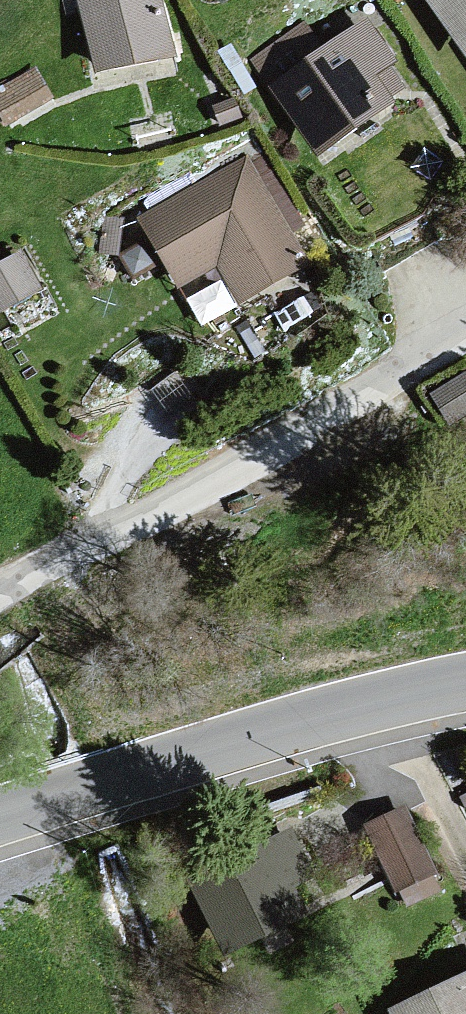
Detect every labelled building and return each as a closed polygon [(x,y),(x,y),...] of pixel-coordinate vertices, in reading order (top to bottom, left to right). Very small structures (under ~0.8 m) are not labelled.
[(97,74),(177,56),(164,0),(80,0),(97,74)] [(465,52),(465,0),(430,0),(465,52)] [(302,22),(249,59),(316,155),(415,89),(368,18),(321,46),(302,22)] [(0,88),(0,115),(6,125),(53,97),(36,67),(0,88)] [(248,156),(137,218),(176,288),(218,265),(240,304),(309,265),(248,156)] [(0,261),(0,312),(44,288),(22,249),(0,261)] [(431,394),(448,423),(465,413),(465,372),(431,394)] [(406,901),(448,882),(408,795),(366,815),(406,901)] [(358,874),(386,858),(362,816),(334,832),(358,874)] [(290,836),(187,877),(226,954),(327,915),(290,836)] [(394,1013),(395,1013),(465,1013),(465,979),(394,1013)]
